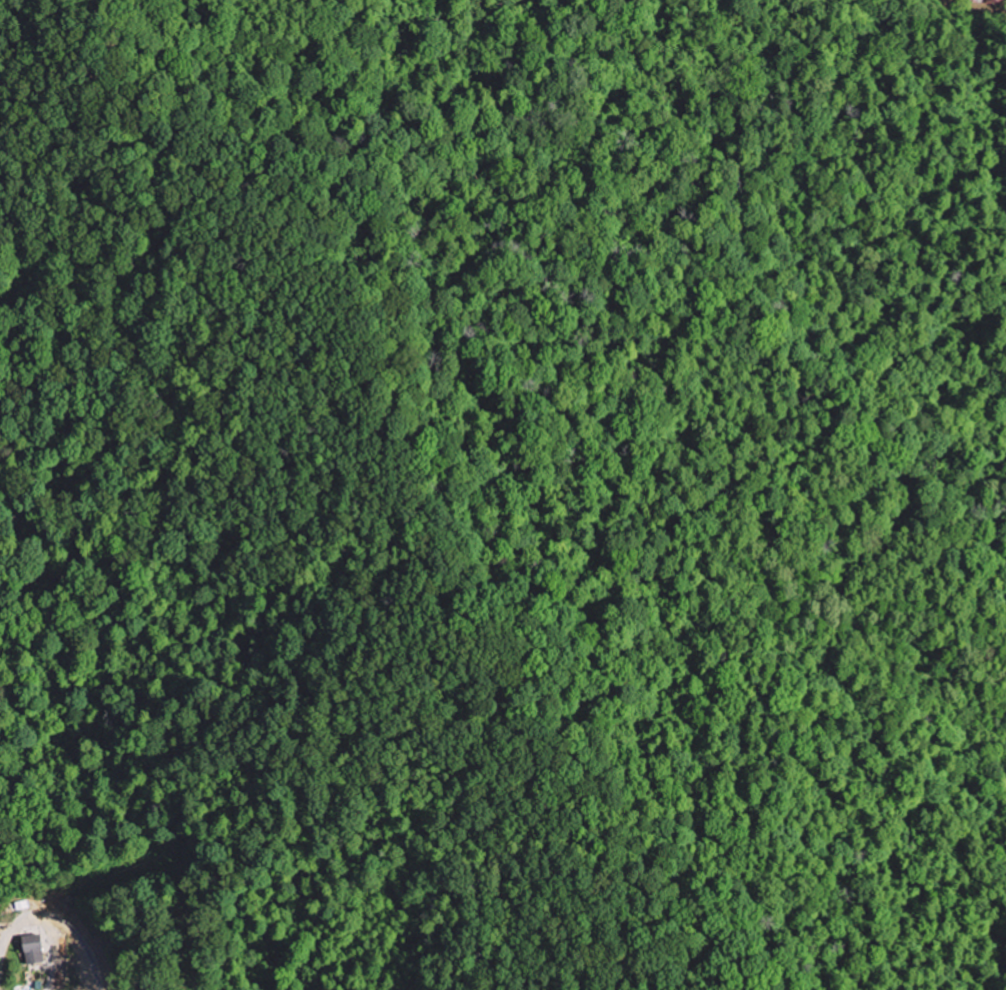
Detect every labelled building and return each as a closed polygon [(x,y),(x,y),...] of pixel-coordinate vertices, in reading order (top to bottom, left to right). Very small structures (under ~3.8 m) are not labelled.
[(22,965),(42,963),(39,935),(19,937),(22,965)]
